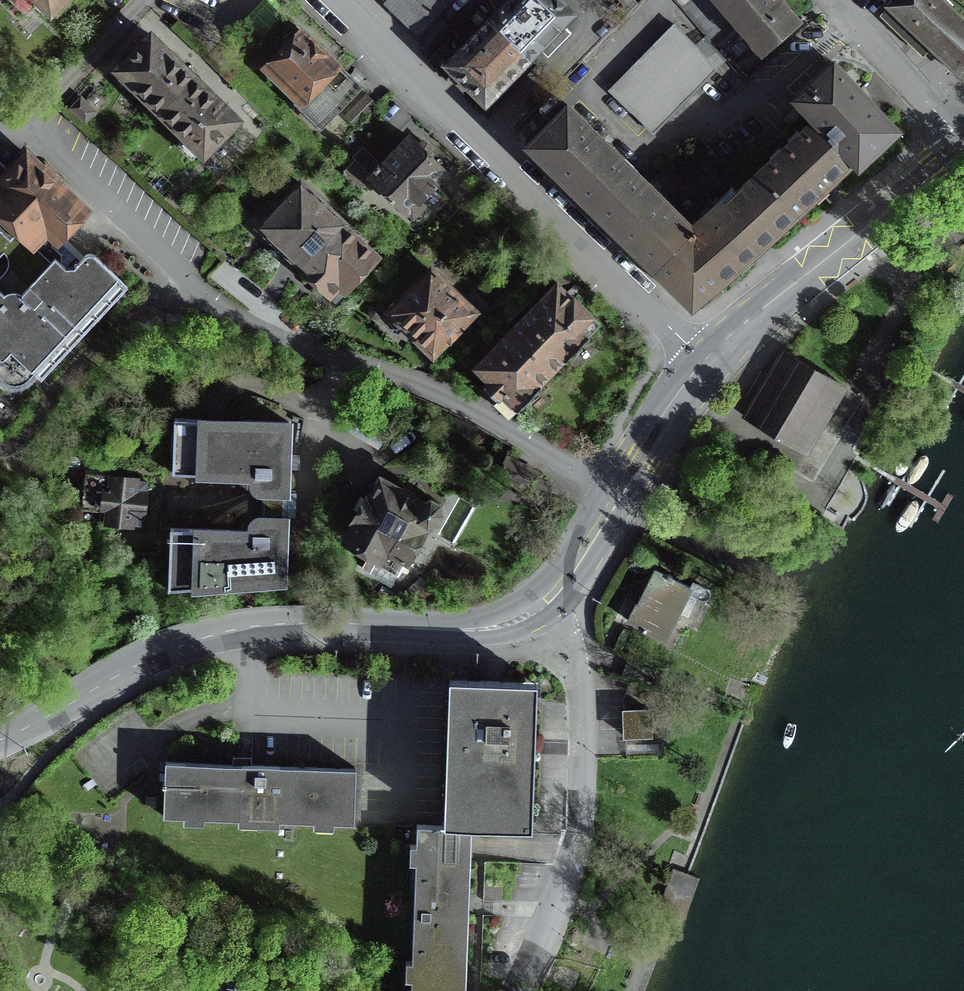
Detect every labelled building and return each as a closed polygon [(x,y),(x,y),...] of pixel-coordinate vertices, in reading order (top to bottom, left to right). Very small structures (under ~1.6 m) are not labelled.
[(65,0),(38,0),(51,14),(65,0)] [(416,38),(453,0),(387,0),(383,5),(416,38)] [(528,60),(537,51),(572,15),(557,0),(509,0),(489,21),(445,66),(469,89),(485,105),(528,60)] [(797,24),(776,0),(674,0),(738,74),(797,24)] [(935,0),(895,0),(888,7),(963,79),(963,27),(935,0)] [(652,136),(695,91),(715,71),(673,26),(662,37),(651,48),(631,68),(608,93),(652,136)] [(319,129),(358,89),(295,27),(282,41),(288,47),(266,70),(298,101),(294,104),(319,129)] [(236,121),(193,79),(150,37),(137,50),(132,45),(128,48),(126,51),(131,56),(116,72),(159,114),(203,156),(218,141),(223,146),(226,142),(229,139),(224,134),(236,121)] [(796,100),(815,120),(853,161),(853,160),(858,165),(895,131),(864,98),(833,65),(796,100)] [(355,129),(377,107),(365,96),(344,117),(355,129)] [(83,124),(94,113),(80,99),(69,110),(83,124)] [(563,181),(590,208),(617,234),(616,234),(621,238),(625,242),(653,269),(691,306),(713,288),(734,270),(755,251),(794,215),(822,189),(853,161),(815,120),(757,175),(725,204),(722,201),(691,228),(658,197),(660,195),(649,185),(647,186),(629,168),(610,150),(611,148),(600,137),(599,139),(566,107),(527,146),(555,173),(554,174),(558,178),(562,182),(563,181)] [(434,184),(445,174),(408,138),(380,168),(362,150),(352,160),(354,162),(341,175),(358,192),(370,179),(406,214),(406,213),(413,220),(424,208),(419,202),(435,185),(434,184)] [(2,381),(9,385),(15,386),(22,384),(26,381),(33,374),(40,380),(130,282),(114,266),(98,250),(92,246),(88,246),(81,252),(75,259),(66,259),(57,250),(62,243),(59,241),(93,202),(27,140),(6,164),(0,158),(0,380),(2,381)] [(375,258),(300,185),(259,228),(334,300),(375,258)] [(432,354),(472,313),(430,272),(390,313),(395,318),(392,321),(407,335),(409,332),(432,354)] [(538,385),(554,368),(564,359),(565,361),(599,326),(581,308),(556,284),(513,328),(474,368),(489,382),(483,388),(495,399),(491,402),(498,409),(509,419),(540,387),(538,385)] [(745,419),(804,453),(842,389),(783,354),(745,419)] [(281,519),(282,512),(282,499),(282,494),(285,494),(288,424),(220,421),(173,420),(171,475),(252,477),(252,484),(253,488),(256,492),(261,493),(263,493),(262,518),(257,519),(252,521),(250,525),(250,533),(169,530),(167,591),(282,582),(284,519),(281,519)] [(131,525),(141,526),(146,483),(135,482),(135,481),(85,475),(81,510),(100,512),(99,521),(106,521),(105,524),(130,527),(131,525)] [(422,505),(380,481),(374,491),(369,499),(367,498),(346,541),(377,558),(376,561),(398,573),(427,522),(434,520),(438,514),(436,506),(429,503),(422,505)] [(666,577),(654,571),(627,623),(663,641),(678,612),(683,614),(694,591),(671,579),(671,577),(667,575),(666,577)] [(448,673),(444,823),(472,824),(533,826),(537,701),(540,702),(540,692),(537,692),(538,676),(448,673)] [(654,733),(654,714),(649,714),(649,711),(622,712),(624,738),(649,737),(649,734),(654,733)] [(354,823),(356,767),(252,763),(252,758),(233,758),(233,762),(165,760),(164,780),(163,780),(162,786),(164,786),(163,816),(354,823)] [(469,905),(472,824),(444,823),(417,822),(411,990),(466,990),(469,905)] [(683,920),(697,879),(687,875),(672,870),(657,910),(671,916),(683,920)]
